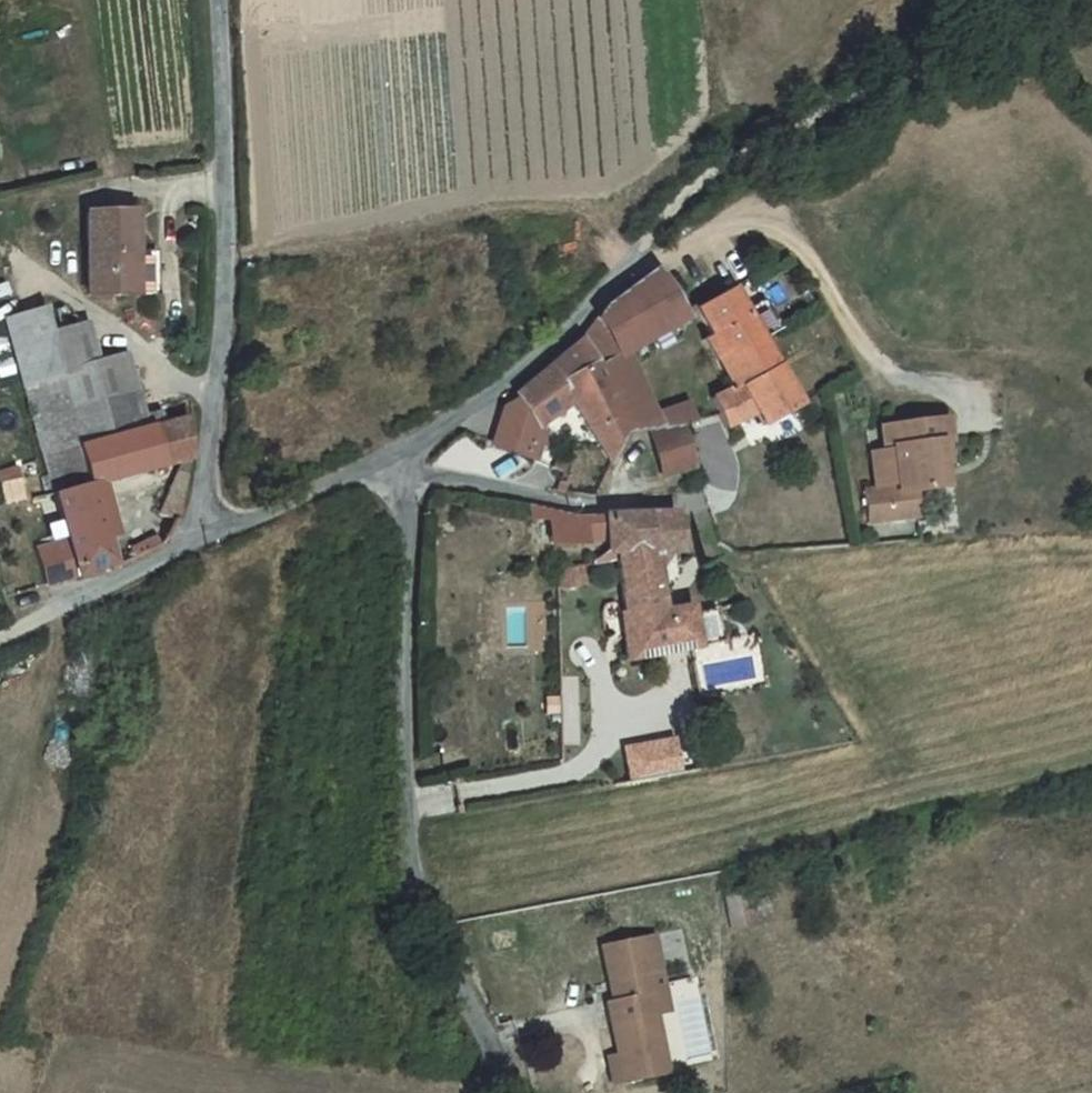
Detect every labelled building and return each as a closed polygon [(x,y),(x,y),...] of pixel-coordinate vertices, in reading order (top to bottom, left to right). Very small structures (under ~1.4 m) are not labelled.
[(79,293),(121,292),(120,251),(127,251),(127,210),(77,211),(79,293)] [(135,251),(127,251),(120,251),(121,292),(135,291),(135,251)] [(580,327),(573,333),(613,427),(647,426),(653,425),(648,414),(624,364),(617,348),(676,316),(643,269),(636,275),(611,297),(600,302),(593,309),(589,316),(580,327)] [(706,398),(714,414),(722,429),(751,412),(760,426),(795,406),(759,338),(743,308),(731,285),(690,303),(707,333),(699,337),(719,371),(727,366),(736,383),(706,398)] [(743,308),(759,338),(777,327),(760,298),(743,308)] [(5,318),(13,352),(83,340),(80,328),(51,335),(45,307),(5,318)] [(613,427),(573,333),(559,347),(513,385),(534,420),(552,405),(548,400),(554,395),(561,397),(601,458),(613,427)] [(13,352),(29,415),(124,393),(116,358),(90,368),(83,340),(13,352)] [(47,483),(50,482),(82,475),(72,437),(130,422),(124,393),(29,415),(47,483)] [(648,414),(653,425),(678,424),(691,421),(683,402),(648,414)] [(82,475),(98,471),(189,450),(179,412),(130,422),(72,437),(82,475)] [(889,447),(893,483),(913,480),(913,489),(939,485),(937,462),(947,460),(942,418),(878,426),(881,448),(889,447)] [(534,428),(534,427),(533,425),(531,424),(529,424),(527,424),(525,427),(524,429),(525,432),(527,433),(529,434),(531,433),(533,432),(534,430),(534,428)] [(653,425),(647,426),(658,466),(690,458),(678,424),(653,425)] [(526,455),(536,434),(533,432),(531,433),(529,434),(527,433),(525,432),(513,449),(526,455)] [(82,475),(50,482),(65,532),(33,542),(44,579),(112,558),(104,529),(113,526),(98,471),(82,475)] [(550,487),(563,488),(564,474),(551,472),(550,487)] [(154,514),(168,518),(180,483),(164,480),(154,514)] [(856,500),(858,522),(915,515),(913,489),(913,480),(893,483),(856,488),(856,500)] [(599,542),(598,516),(572,516),(536,507),(537,517),(552,519),(555,542),(599,542)] [(673,507),(598,509),(598,516),(599,542),(599,547),(611,546),(642,545),(674,545),(673,507)] [(611,546),(626,626),(617,627),(623,659),(667,655),(659,621),(642,545),(611,546)] [(659,621),(667,655),(723,648),(716,612),(708,614),(659,621)] [(616,779),(657,772),(652,744),(611,751),(616,779)] [(745,893),(720,894),(723,928),(764,926),(763,901),(746,902),(745,893)] [(632,932),(621,935),(625,953),(636,951),(632,932)] [(630,1012),(627,996),(643,992),(636,951),(625,953),(621,935),(592,940),(603,994),(595,996),(605,1049),(596,1050),(603,1084),(643,1076),(630,1012)] [(643,992),(627,996),(630,1012),(647,1009),(643,992)]
